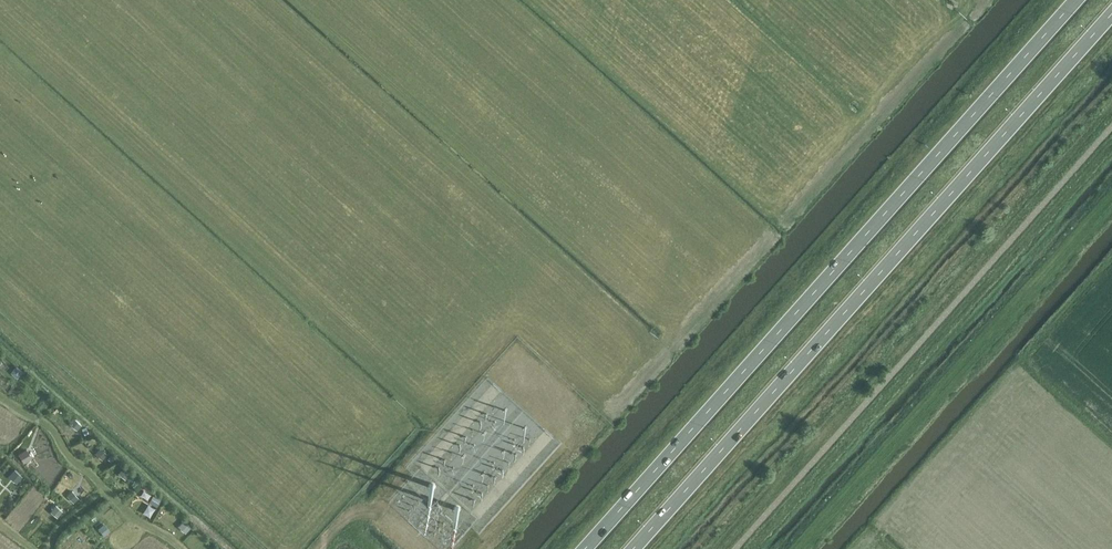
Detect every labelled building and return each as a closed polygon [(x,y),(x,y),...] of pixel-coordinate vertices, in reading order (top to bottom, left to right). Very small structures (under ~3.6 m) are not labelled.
[(804,292),(797,302),(800,305),(808,294),(804,292)] [(11,371),(17,377),(22,371),(16,366),(11,371)] [(499,511),(561,444),(560,441),(503,389),(488,405),(490,410),(484,416),(480,412),(476,416),(459,422),(457,424),(463,430),(457,432),(459,437),(444,454),(446,459),(444,460),(435,470),(442,476),(444,479),(439,481),(475,514),(470,519),(473,522),(475,520),(486,516),(480,498),(494,511),(493,512),(494,513),(499,511)] [(70,422),(77,429),(81,424),(74,417),(70,422)] [(94,451),(101,458),(107,452),(100,445),(94,451)] [(118,471),(124,478),(130,472),(124,465),(118,471)] [(9,475),(17,482),(23,475),(15,468),(9,475)] [(67,494),(74,502),(79,497),(72,490),(67,494)] [(435,500),(430,505),(438,513),(443,508),(435,500)] [(56,504),(50,510),(58,516),(63,509),(56,504)] [(178,525),(186,532),(191,527),(183,520),(178,525)]
